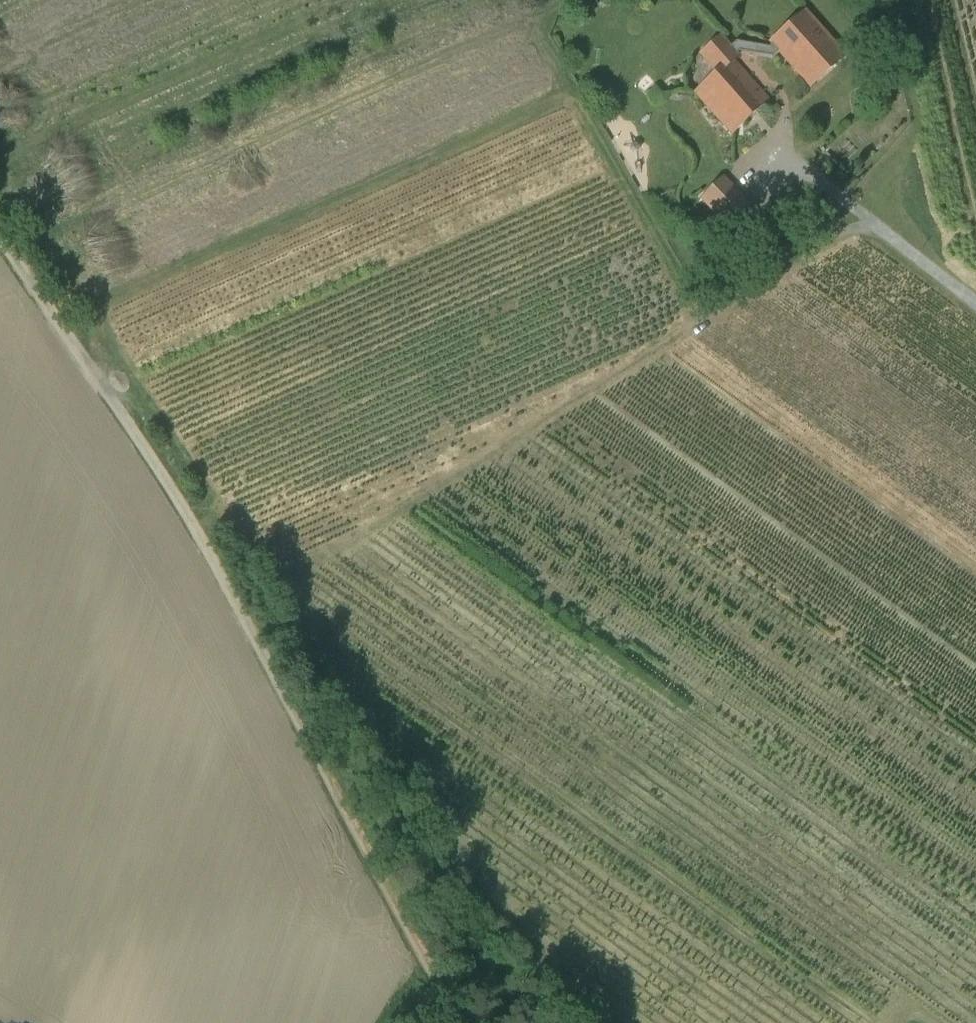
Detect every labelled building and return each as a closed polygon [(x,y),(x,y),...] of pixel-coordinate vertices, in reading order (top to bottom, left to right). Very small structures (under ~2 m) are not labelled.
[(845,47),(810,7),(773,39),(808,80),(845,47)] [(741,49),(724,30),(699,53),(714,69),(696,87),(735,128),(771,95),(734,56),(741,49)] [(719,173),(697,197),(729,224),(750,200),(719,173)]
